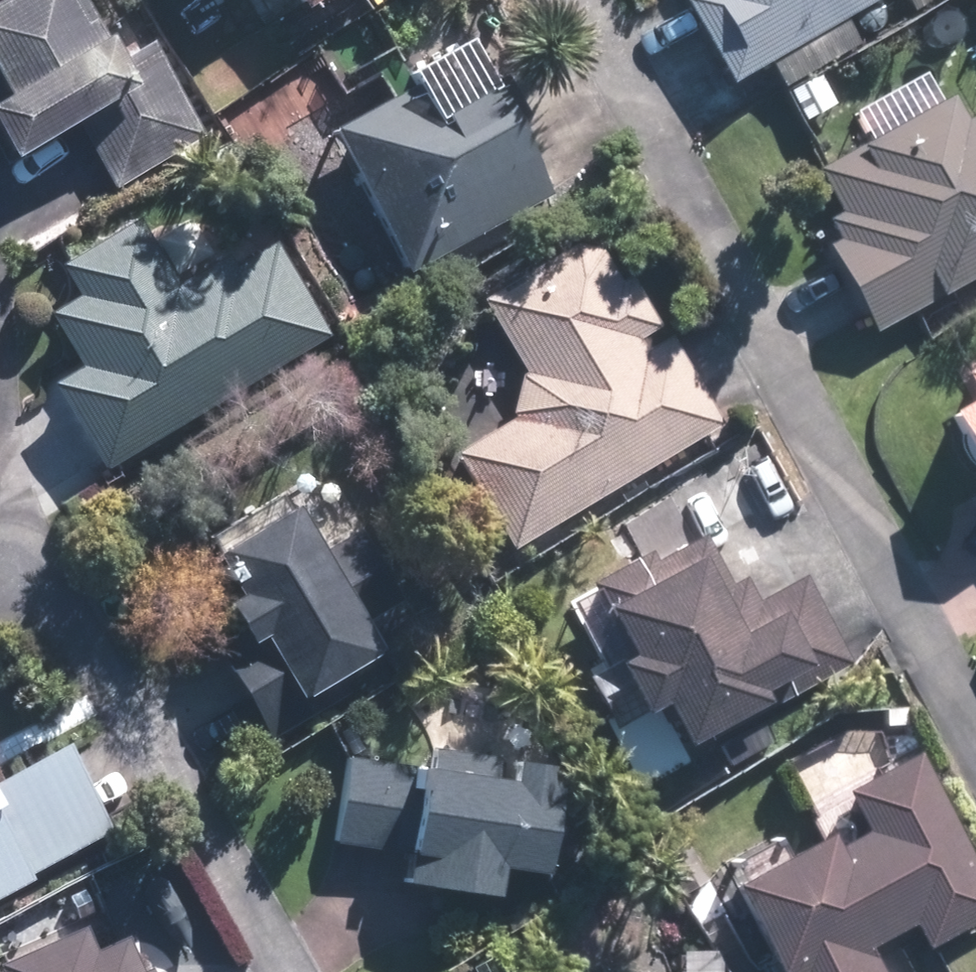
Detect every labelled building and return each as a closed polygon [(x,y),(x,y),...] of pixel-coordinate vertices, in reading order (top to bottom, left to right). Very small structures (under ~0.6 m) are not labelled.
[(12,86),(0,93),(0,121),(24,162),(83,128),(116,184),(222,122),(170,32),(144,47),(130,23),(116,31),(98,0),(0,0),(0,64),(12,86)] [(281,23),(321,0),(267,0),(281,23)] [(666,6),(718,95),(758,71),(769,90),(847,44),(837,26),(882,0),(676,0),(666,6)] [(904,13),(926,0),(896,0),(904,13)] [(316,97),(413,266),(556,186),(476,42),(393,88),(379,62),(316,97)] [(809,175),(828,217),(814,225),(823,243),(814,248),(863,339),(975,278),(975,109),(953,121),(928,75),(851,116),(866,144),(809,175)] [(186,285),(144,212),(64,263),(83,295),(59,309),(89,362),(60,379),(110,464),(334,334),(275,233),(186,285)] [(520,414),(457,446),(517,545),(725,418),(607,223),(488,295),(532,367),(520,414)] [(955,376),(966,401),(921,427),(972,515),(975,512),(975,364),(955,376)] [(679,491),(620,524),(637,559),(592,584),(633,658),(623,664),(653,717),(681,701),(704,743),(858,657),(809,569),(762,595),(750,572),(740,577),(716,534),(706,539),(679,491)] [(336,542),(314,500),(211,553),(253,638),(231,649),(267,720),(400,652),(384,620),(415,605),(373,523),(336,542)] [(534,726),(430,721),(428,759),(341,753),(335,842),(409,847),(406,881),(508,888),(509,868),(570,873),(576,791),(557,790),(559,759),(532,757),(534,726)] [(123,826),(75,740),(5,779),(0,770),(0,894),(123,826)] [(929,749),(853,785),(872,823),(847,836),(845,832),(743,883),(787,971),(902,971),(887,942),(921,925),(930,943),(975,920),(975,844),(929,749)] [(0,910),(0,947),(9,971),(169,971),(146,920),(119,932),(92,870),(0,910)]
